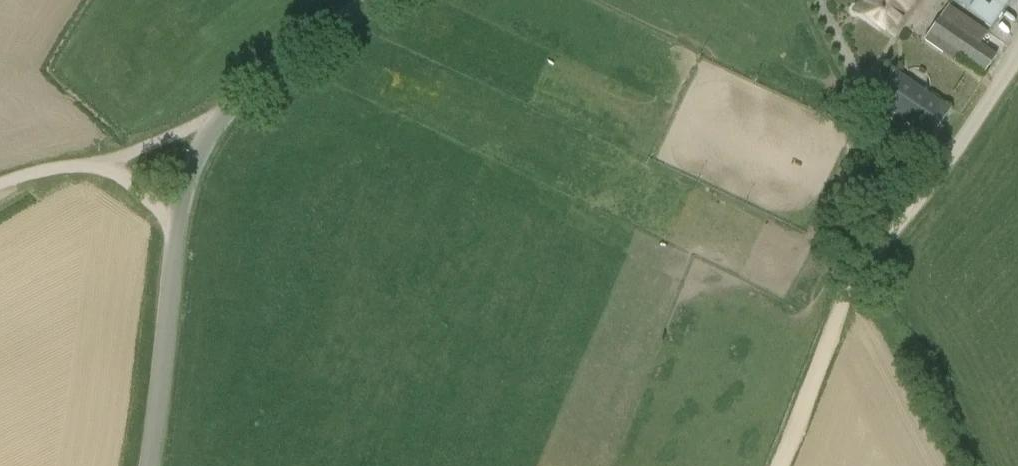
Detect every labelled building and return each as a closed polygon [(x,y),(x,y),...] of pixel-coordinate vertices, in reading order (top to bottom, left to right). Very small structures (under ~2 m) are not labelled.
[(854,7),(894,35),(919,0),(859,0),(854,7)] [(1010,0),(961,0),(959,3),(992,26),(1010,0)] [(949,5),(930,33),(965,57),(986,71),(997,54),(981,43),(988,32),(949,5)] [(950,109),(894,70),(874,99),(911,126),(930,139),(950,109)]
